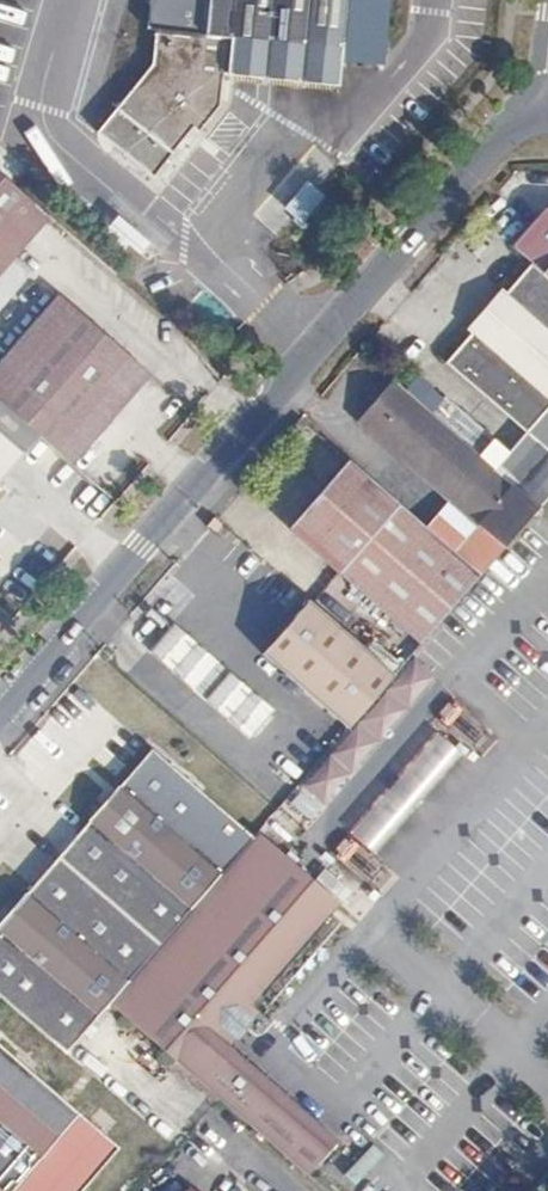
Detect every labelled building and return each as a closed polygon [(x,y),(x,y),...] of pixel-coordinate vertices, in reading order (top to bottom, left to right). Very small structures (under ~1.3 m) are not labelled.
[(156,40),(163,41),(159,67),(98,136),(153,181),(174,157),(195,135),(205,141),(225,120),(233,77),(336,86),(338,60),(345,0),(160,0),(156,40)] [(300,224),(319,193),(297,179),(278,210),(300,224)] [(0,182),(0,283),(50,225),(0,182)] [(547,291),(547,220),(541,221),(509,259),(529,276),(547,291)] [(529,276),(508,302),(501,297),(466,336),(473,344),(444,376),(525,445),(547,464),(547,291),(529,276)] [(0,378),(0,413),(42,449),(74,477),(147,385),(60,308),(0,378)] [(481,584),(541,518),(496,479),(394,392),(359,431),(446,509),(422,534),(481,584)] [(42,449),(0,413),(0,500),(42,449)] [(496,479),(541,518),(547,509),(547,464),(525,445),(496,479)] [(289,540),(421,654),(481,584),(422,534),(348,471),(289,540)] [(347,738),(395,682),(309,608),(263,663),(347,738)] [(158,659),(201,696),(217,677),(174,640),(158,659)] [(198,700),(209,710),(212,705),(228,687),(231,683),(220,674),(217,677),(201,696),(198,700)] [(228,687),(212,705),(255,743),(271,724),(228,687)] [(443,733),(405,773),(427,795),(466,751),(443,733)] [(0,932),(0,1000),(13,1012),(67,1059),(118,1003),(265,834),(259,829),(251,838),(157,757),(0,932)] [(405,773),(393,787),(417,807),(427,795),(405,773)] [(306,786),(265,834),(287,853),(329,805),(306,786)] [(417,807),(393,787),(355,828),(378,851),(417,807)] [(343,902),(341,897),(337,893),(319,879),(287,853),(265,834),(118,1003),(309,1171),(339,1139),(233,1039),(262,1009),(257,1003),(343,902)] [(319,879),(337,893),(356,870),(338,856),(319,879)] [(13,1012),(0,1000),(0,1029),(13,1012)] [(82,1116),(0,1041),(0,1119),(8,1126),(0,1135),(0,1190),(15,1190),(82,1116)] [(15,1190),(89,1190),(123,1153),(82,1116),(15,1190)]
